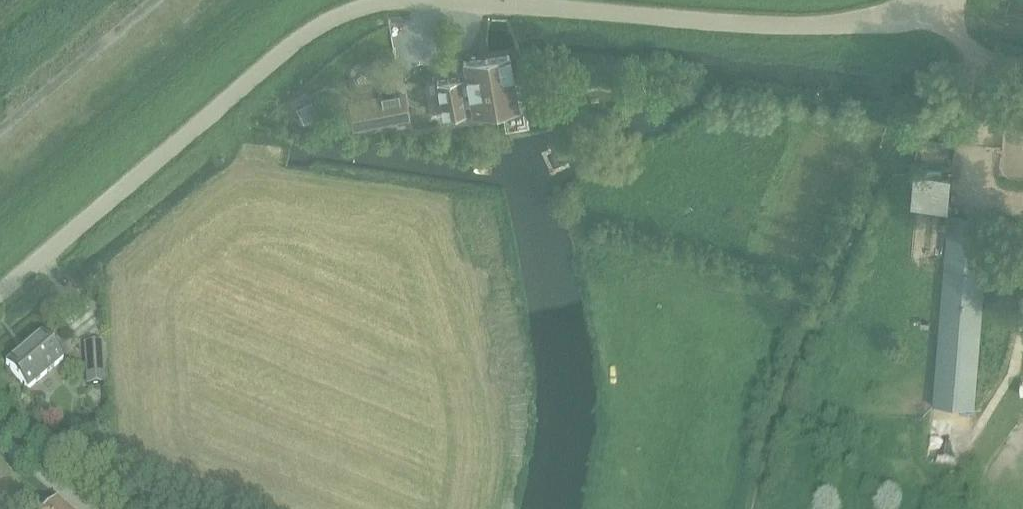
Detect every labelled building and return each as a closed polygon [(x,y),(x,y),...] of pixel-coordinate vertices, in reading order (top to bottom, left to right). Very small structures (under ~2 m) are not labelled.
[(518,99),(527,98),(523,76),(514,77),(510,52),(464,59),(473,112),(519,104),(518,99)] [(467,123),(460,77),(437,80),(444,126),(467,123)] [(352,104),(356,125),(407,117),(403,95),(352,104)] [(300,105),(297,107),(301,116),(304,121),(309,118),(319,114),(312,99),(300,105)] [(912,209),(914,209),(949,212),(951,186),(952,179),(943,178),(943,169),(920,167),(919,176),(915,176),(912,209)] [(949,214),(933,406),(974,409),(990,218),(949,214)] [(27,390),(45,375),(63,360),(42,335),(7,365),(27,390)] [(88,387),(105,386),(102,345),(86,346),(88,387)]
